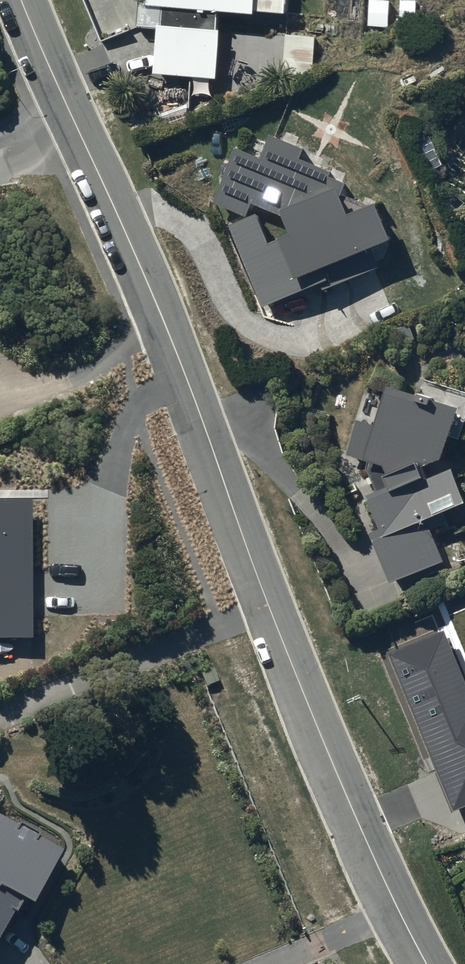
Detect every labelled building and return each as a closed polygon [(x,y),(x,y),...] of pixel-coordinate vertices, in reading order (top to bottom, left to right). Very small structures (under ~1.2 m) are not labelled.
[(161,1),(160,20),(156,19),(153,70),(216,74),(219,22),(217,22),(218,4),(284,7),(285,0),(143,0),(161,1)] [(367,24),(387,25),(388,0),(368,0),(367,24)] [(245,212),(229,220),(261,303),(320,276),(324,285),(378,260),(369,239),(389,229),(373,194),(347,205),(341,192),(344,177),(327,174),(328,164),(300,153),(304,143),(268,129),(259,152),(236,143),(215,199),(245,212)] [(432,525),(448,517),(442,502),(463,493),(450,461),(425,472),(419,459),(441,450),(447,434),(458,438),(464,417),(464,389),(424,376),(421,385),(416,384),(415,387),(386,378),(373,419),(356,413),(345,451),(359,455),(361,451),(382,458),(385,465),(366,464),(374,482),(364,488),(378,521),(367,525),(389,577),(444,554),(432,525)] [(31,633),(29,496),(0,496),(0,633),(31,633)] [(385,653),(452,810),(464,805),(464,683),(442,629),(385,653)] [(0,934),(11,940),(18,928),(7,921),(11,915),(16,917),(24,901),(30,904),(58,852),(0,820),(0,935),(0,934)]
